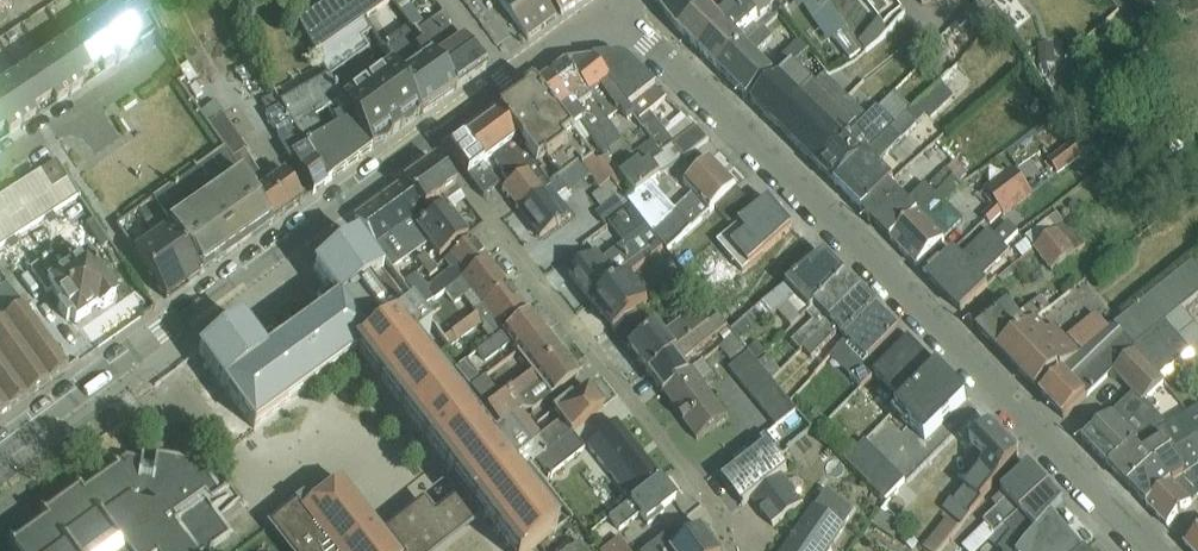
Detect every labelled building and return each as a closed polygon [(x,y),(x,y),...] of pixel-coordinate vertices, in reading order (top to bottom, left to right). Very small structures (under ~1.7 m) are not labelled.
[(9,5),(5,0),(0,0),(0,11),(9,5)] [(298,22),(319,52),(364,20),(383,7),(379,0),(330,0),(298,22)] [(391,1),(412,30),(422,23),(406,0),(393,0),(391,1)] [(526,36),(556,15),(546,0),(500,0),(526,36)] [(563,9),(575,0),(557,0),(563,9)] [(681,28),(705,6),(698,0),(660,0),(681,28)] [(802,11),(789,20),(828,74),(864,49),(828,0),(793,0),(802,11)] [(883,27),(901,15),(890,0),(863,0),(883,27)] [(383,7),(364,20),(371,32),(393,69),(421,116),(456,91),(434,60),(412,30),(391,1),(383,7)] [(705,6),(681,28),(714,63),(739,40),(705,6)] [(0,100),(0,138),(4,144),(148,45),(126,14),(0,100)] [(319,52),(316,53),(330,78),(369,49),(362,39),(371,32),(364,20),(319,52)] [(456,91),(485,69),(462,39),(434,60),(456,91)] [(788,68),(809,52),(800,39),(779,56),(788,68)] [(769,71),(739,40),(714,63),(745,94),(769,71)] [(585,48),(564,64),(582,89),(586,94),(607,78),(585,48)] [(624,49),(585,48),(607,78),(627,103),(657,82),(624,49)] [(251,63),(235,72),(242,83),(257,74),(251,63)] [(564,64),(538,82),(557,107),(582,89),(564,64)] [(350,95),(342,99),(372,150),(421,116),(393,69),(381,73),(378,70),(347,91),(350,95)] [(329,178),(372,150),(342,99),(325,74),(281,101),(300,133),(329,178)] [(216,102),(199,114),(206,125),(221,115),(223,113),(216,102)] [(493,111),(461,135),(478,157),(509,133),(493,111)] [(206,125),(223,149),(248,187),(261,178),(244,151),(245,150),(221,115),(206,125)] [(851,132),(819,161),(834,177),(866,148),(851,132)] [(309,191),(329,178),(300,133),(282,145),(309,191)] [(1073,143),(1049,162),(1057,172),(1081,153),(1073,143)] [(866,148),(834,177),(861,206),(888,181),(892,177),(866,148)] [(712,159),(686,181),(693,189),(708,207),(734,184),(712,159)] [(428,160),(401,180),(416,201),(443,181),(428,160)] [(248,187),(247,188),(268,217),(294,197),(273,168),(261,178),(248,187)] [(527,169),(502,189),(538,234),(563,214),(527,169)] [(1012,170),(987,191),(997,203),(983,215),(990,223),(1029,191),(1012,170)] [(235,173),(167,223),(199,268),(268,217),(247,188),(235,173)] [(0,200),(0,248),(78,198),(79,199),(80,199),(68,181),(52,192),(40,174),(0,200)] [(355,215),(377,244),(423,209),(416,201),(401,180),(355,215)] [(888,181),(861,206),(887,235),(915,210),(888,181)] [(618,194),(610,183),(594,194),(602,205),(618,194)] [(693,189),(650,227),(666,245),(708,207),(693,189)] [(764,195),(737,220),(763,249),(790,224),(764,195)] [(915,210),(887,235),(914,265),(945,239),(918,208),(915,210)] [(988,230),(970,248),(988,267),(1008,248),(1005,245),(1020,231),(1009,219),(993,235),(988,230)] [(166,293),(199,268),(167,223),(133,247),(166,293)] [(1055,233),(1036,249),(1050,265),(1069,249),(1055,233)] [(348,240),(308,270),(335,306),(376,276),(348,240)] [(924,274),(958,312),(996,277),(988,267),(970,248),(962,240),(924,274)] [(820,245),(785,279),(807,302),(811,298),(843,270),(820,245)] [(62,248),(30,271),(47,294),(51,292),(61,306),(57,309),(67,323),(71,320),(76,326),(97,311),(98,313),(118,299),(88,254),(74,265),(62,248)] [(1113,322),(1135,344),(1197,292),(1197,268),(1193,262),(1113,322)] [(843,270),(811,298),(830,318),(861,290),(843,270)] [(626,271),(589,299),(608,324),(645,297),(626,271)] [(861,290),(830,318),(846,336),(877,307),(861,290)] [(509,550),(518,550),(549,526),(378,313),(356,331),(335,306),(328,297),(262,344),(240,312),(191,348),(253,427),(352,356),(448,475),(480,515),(509,550)] [(978,325),(995,344),(1024,319),(1007,300),(978,325)] [(0,320),(0,413),(65,366),(20,305),(0,320)] [(877,307),(846,336),(828,353),(859,386),(908,340),(877,307)] [(1024,319),(995,344),(1035,388),(1068,358),(1029,314),(1024,319)] [(1113,322),(1060,374),(1081,396),(1135,344),(1113,322)] [(745,382),(781,361),(774,349),(754,361),(749,353),(733,362),(745,382)] [(1135,351),(1115,370),(1141,399),(1162,380),(1135,351)] [(936,368),(892,411),(906,425),(910,422),(925,436),(965,397),(936,368)] [(1060,374),(1040,392),(1063,415),(1081,396),(1060,374)] [(1109,416),(1090,434),(1112,457),(1131,439),(1109,416)] [(1020,452),(992,420),(964,444),(991,476),(1020,452)] [(625,502),(610,512),(624,533),(677,498),(638,439),(624,448),(609,425),(585,440),(625,502)] [(770,433),(723,468),(746,499),(750,496),(771,524),(804,499),(782,470),(793,462),(770,433)] [(862,440),(843,458),(884,499),(903,480),(862,440)] [(1154,459),(1127,483),(1149,501),(1168,484),(1185,471),(1172,449),(1154,459)] [(11,550),(212,550),(213,550),(231,537),(216,520),(240,504),(228,488),(220,493),(198,464),(156,458),(155,465),(123,462),(111,471),(115,476),(82,502),(78,497),(42,523),(44,528),(11,550)] [(1008,497),(983,519),(993,530),(1018,507),(1045,484),(1028,465),(1001,489),(1008,497)] [(269,523),(292,550),(436,550),(480,515),(448,475),(383,525),(339,469),(269,523)] [(1045,484),(1018,507),(1033,525),(1049,512),(1061,502),(1045,484)] [(1168,484),(1149,501),(1170,524),(1189,506),(1168,484)] [(858,507),(824,486),(782,550),(830,550),(858,507)] [(1049,512),(1033,525),(1015,548),(1014,550),(1080,550),(1083,548),(1049,512)] [(637,550),(725,550),(701,514),(669,535),(666,531),(636,550),(637,550)] [(1188,541),(1197,550),(1197,532),(1188,541)] [(602,549),(603,550),(628,550),(630,549),(616,535),(602,549)]
